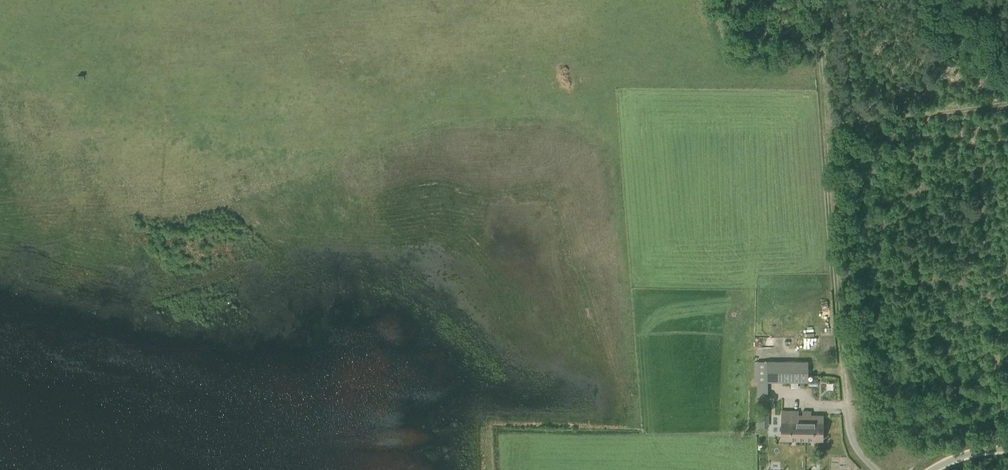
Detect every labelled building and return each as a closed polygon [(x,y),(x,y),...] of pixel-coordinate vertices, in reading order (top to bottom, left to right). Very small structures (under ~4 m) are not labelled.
[(808,382),(808,361),(755,361),(755,381),(757,381),(757,385),(756,394),(763,394),(763,400),(770,400),(770,394),(772,394),(772,384),(768,384),(768,382),(808,382)] [(769,411),(757,411),(757,428),(769,428),(769,411)] [(811,416),(811,411),(803,411),(803,414),(799,414),(799,411),(782,411),(782,440),(823,440),(823,415),(811,416)]
